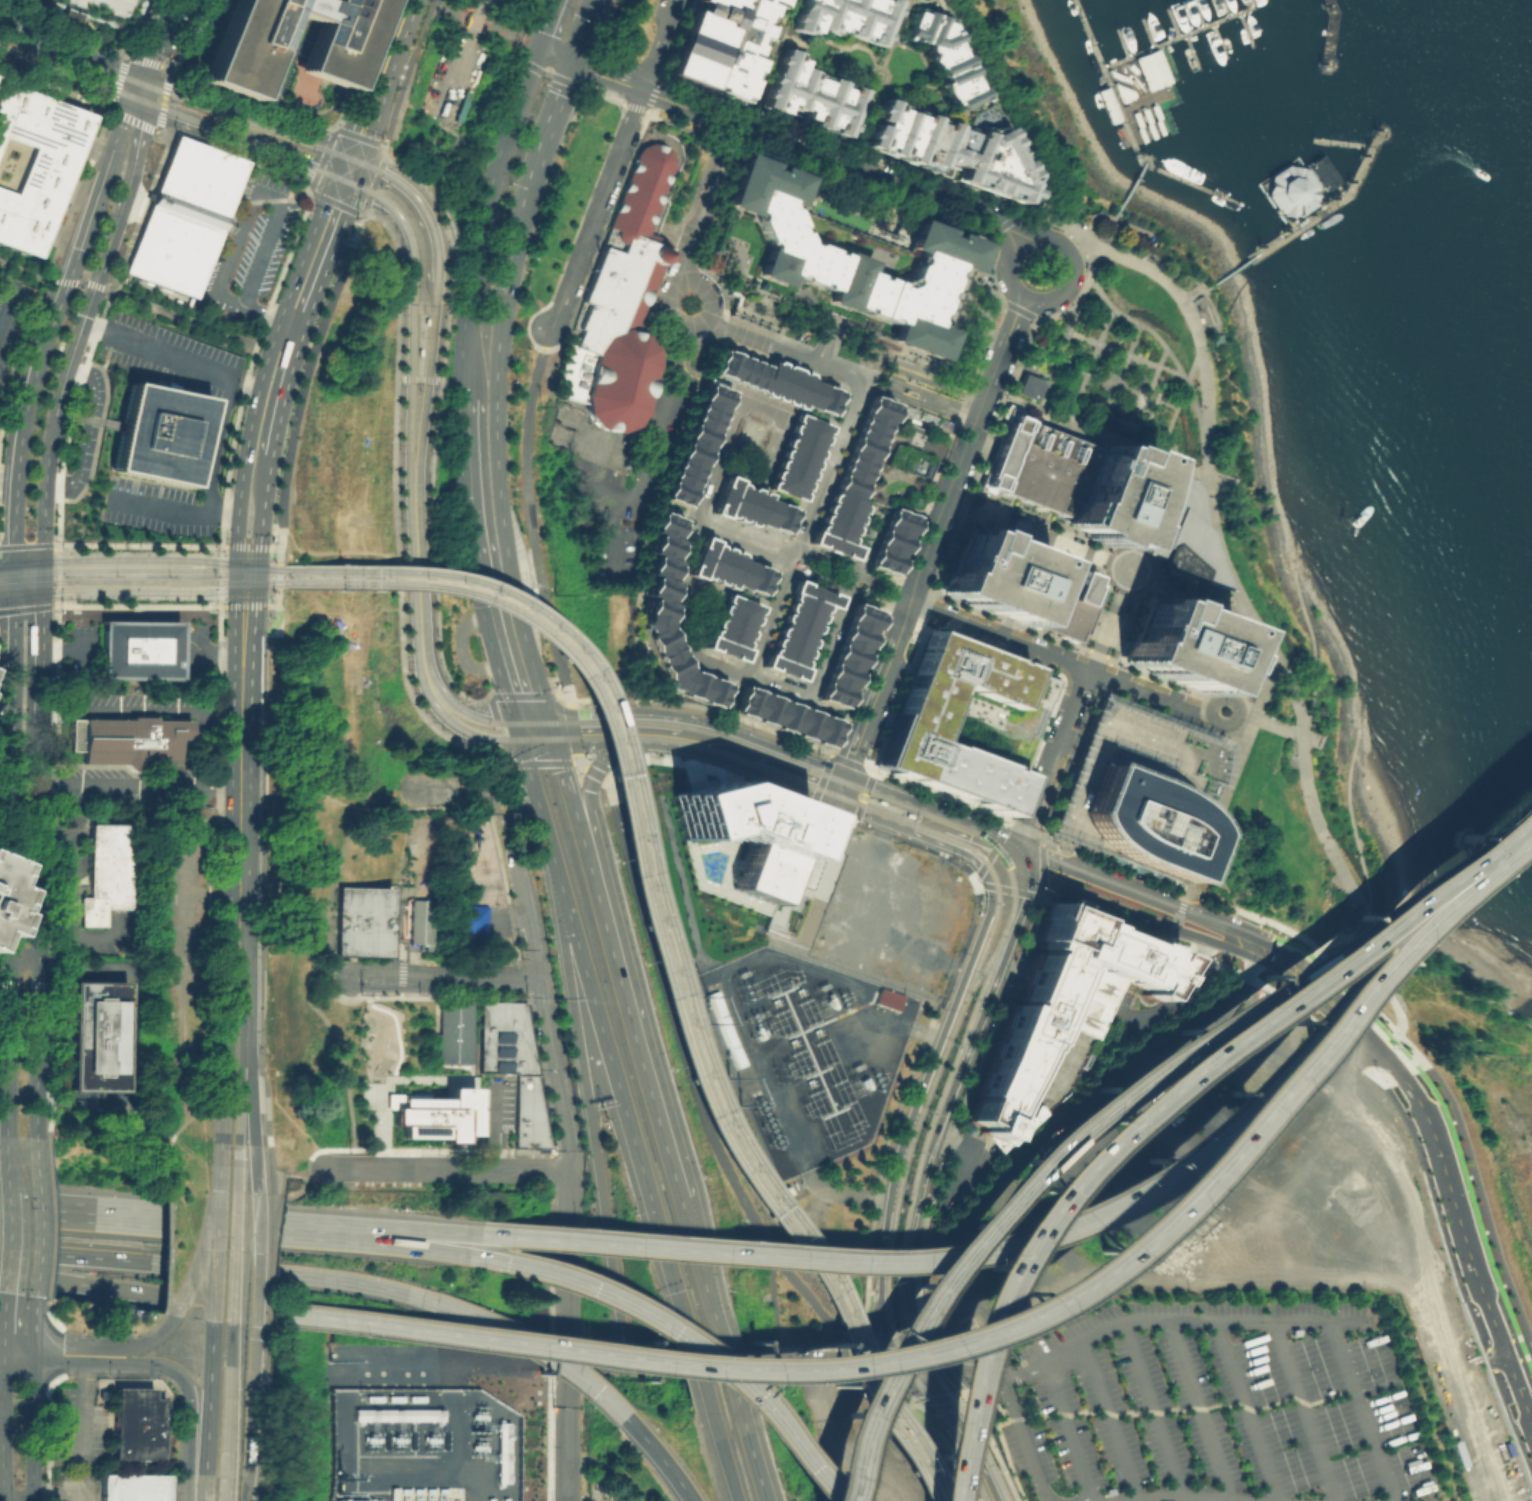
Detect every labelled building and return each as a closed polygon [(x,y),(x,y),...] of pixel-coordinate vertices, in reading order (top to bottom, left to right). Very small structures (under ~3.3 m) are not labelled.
[(129,32),(141,0),(43,0),(129,32)] [(199,80),(229,0),(379,0),(346,89),(294,70),(312,22),(281,11),(248,99),(199,80)] [(663,72),(690,0),(740,0),(706,89),(663,72)] [(706,89),(740,0),(777,0),(748,77),(739,101),(706,89)] [(788,26),(798,0),(896,0),(880,45),(835,29),(834,33),(816,26),(812,35),(788,26)] [(947,17),(916,5),(904,34),(926,43),(953,109),(966,103),(982,96),(984,95),(947,17)] [(58,21),(75,27),(80,14),(64,8),(58,21)] [(781,46),(767,84),(759,104),(784,114),(788,103),(792,104),(789,111),(800,115),(802,108),(806,110),(802,121),(825,129),(826,125),(833,127),(831,131),(837,134),(845,137),(863,89),(849,84),(848,88),(841,85),(842,82),(829,77),(827,81),(811,75),(813,71),(801,66),(803,59),(795,56),(797,52),(781,46)] [(1148,90),(1135,58),(1158,49),(1171,80),(1148,90)] [(1110,75),(1107,69),(1127,76),(1130,83),(1110,75)] [(0,80),(0,244),(35,257),(46,226),(77,144),(89,114),(0,80)] [(1112,81),(1121,101),(1134,95),(1132,89),(1112,81)] [(1108,85),(1097,90),(1111,124),(1122,119),(1108,85)] [(950,176),(953,167),(959,169),(955,178),(1018,201),(1022,202),(1026,201),(1030,199),(1032,195),(1033,191),(1031,187),(990,101),(985,104),(984,100),(982,96),(966,103),(969,112),(963,130),(954,126),(955,124),(915,109),(913,113),(891,105),(893,101),(881,96),(878,103),(876,103),(873,111),(875,112),(869,128),(866,127),(863,136),(866,137),(863,144),(937,171),(940,162),(946,164),(942,173),(950,176)] [(1150,105),(1156,103),(1161,116),(1156,119),(1150,105)] [(1141,109),(1146,106),(1152,120),(1146,122),(1141,109)] [(1132,112),(1137,110),(1142,124),(1137,126),(1132,112)] [(1155,120),(1159,118),(1165,132),(1160,134),(1155,120)] [(1145,123),(1151,121),(1157,136),(1151,138),(1145,123)] [(1137,127),(1142,125),(1147,139),(1142,141),(1137,127)] [(149,199),(143,197),(145,191),(151,193),(173,135),(242,161),(221,216),(230,219),(225,232),(217,229),(191,297),(122,271),(149,199)] [(662,241),(667,244),(670,247),(672,252),(672,257),(670,261),(668,265),(664,268),(640,334),(643,335),(653,349),(654,367),(643,412),(633,428),(616,435),(598,430),(585,415),(585,404),(555,395),(572,336),(579,338),(582,329),(580,329),(588,304),(583,302),(636,155),(642,147),(652,142),(669,148),(673,158),(673,168),(649,234),(663,239),(662,241)] [(788,203),(806,242),(811,244),(812,241),(844,253),(829,292),(788,277),(785,286),(754,274),(765,246),(751,213),(723,202),(743,149),(773,161),(770,168),(776,170),(778,164),(808,175),(797,206),(788,203)] [(1266,196),(1277,213),(1280,213),(1280,215),(1292,217),(1293,216),(1299,217),(1314,207),(1317,185),(1306,168),(1286,166),(1269,177),(1266,196)] [(897,280),(910,275),(919,251),(907,246),(919,216),(949,227),(947,232),(953,234),(955,229),(985,241),(973,271),(970,270),(947,328),(951,329),(940,360),(889,341),(895,323),(855,308),(853,312),(825,301),(829,292),(844,253),(845,249),(873,259),(870,270),(897,280)] [(1035,362),(1025,358),(1030,346),(1039,350),(1035,362)] [(719,348),(767,366),(769,360),(772,361),(776,360),(808,373),(809,376),(812,377),(811,380),(840,390),(831,415),(802,404),(800,409),(763,394),(761,391),(710,372),(719,348)] [(1035,399),(1014,391),(1022,372),(1043,380),(1035,399)] [(128,380),(208,397),(189,486),(110,469),(119,425),(128,380)] [(705,382),(730,391),(685,507),(661,498),(705,382)] [(868,393),(831,492),(828,493),(814,531),(811,530),(807,542),(851,559),(855,547),(847,543),(861,506),(860,503),(861,500),(858,499),(864,484),(890,416),(894,406),(892,405),(893,402),(868,393)] [(796,413),(829,426),(801,501),(767,488),(796,413)] [(1143,495),(1147,469),(1149,458),(1125,448),(1124,452),(1098,442),(1096,447),(1006,413),(993,448),(978,487),(1062,519),(1060,524),(1081,532),(1079,536),(1104,546),(1105,541),(1126,549),(1135,525),(1132,524),(1143,495)] [(920,505),(946,437),(890,416),(864,484),(920,505)] [(1227,590),(1192,578),(1190,583),(1163,574),(1165,567),(1159,565),(1162,558),(1146,552),(1175,470),(1198,478),(1207,529),(1227,590)] [(725,475),(737,480),(737,482),(768,494),(766,499),(795,510),(786,534),(757,523),(755,528),(724,516),(723,518),(710,514),(725,475)] [(889,506),(914,516),(913,518),(915,519),(895,572),(893,571),(892,574),(867,564),(889,506)] [(658,511),(681,520),(675,538),(680,540),(672,560),(679,562),(671,581),(677,584),(670,603),(675,606),(667,626),(689,669),(728,686),(719,710),(671,690),(639,625),(642,623),(645,617),(643,616),(650,597),(645,595),(652,576),(646,574),(654,554),(649,552),(656,533),(650,531),(658,511)] [(964,526),(947,571),(943,569),(934,592),(1021,626),(1022,621),(1076,642),(1100,578),(1046,557),(1045,560),(985,537),(986,534),(964,526)] [(702,536),(714,541),(713,543),(745,555),(743,560),(772,571),(761,598),(732,587),(731,589),(700,577),(699,579),(687,575),(702,536)] [(795,580),(839,597),(834,609),(826,606),(803,669),(805,669),(800,682),(762,667),(767,655),(769,656),(793,593),(790,592),(795,580)] [(704,648),(709,635),(711,636),(727,594),(761,607),(745,649),(747,650),(742,663),(704,648)] [(1212,673),(1205,693),(1118,662),(1126,640),(1129,641),(1145,598),(1152,600),(1153,596),(1169,602),(1167,606),(1234,630),(1233,634),(1243,637),(1239,650),(1244,652),(1245,649),(1259,654),(1253,670),(1255,671),(1250,686),(1212,673)] [(854,604),(879,613),(878,615),(880,616),(845,710),(818,700),(854,604)] [(99,618),(177,619),(176,679),(99,678),(99,618)] [(1030,669),(1058,680),(1022,773),(1027,775),(1011,816),(992,809),(993,807),(990,806),(989,808),(877,765),(930,627),(1031,666),(1030,669)] [(744,687),(840,723),(831,747),(828,746),(827,749),(734,713),(744,687)] [(1233,744),(1181,882),(1044,830),(1097,692),(1233,744)] [(129,776),(139,776),(139,766),(175,767),(176,743),(187,743),(187,719),(69,717),(69,749),(80,749),(80,763),(121,764),(129,776)] [(720,780),(807,814),(773,903),(729,887),(746,842),(716,831),(682,839),(671,793),(720,780)] [(79,926),(79,896),(89,896),(89,821),(130,821),(130,908),(102,908),(102,926),(79,926)] [(387,956),(334,955),(336,885),(390,887),(387,956)] [(428,944),(407,943),(409,898),(430,899),(428,944)] [(1076,1092),(1119,979),(1141,987),(1142,985),(1148,987),(1146,993),(1165,1001),(1182,958),(1161,950),(1161,952),(1155,950),(1156,948),(1138,941),(1137,943),(1097,928),(1098,925),(1083,919),(1084,918),(1044,903),(1031,938),(1034,939),(1031,945),(1036,947),(1034,952),(1031,951),(1013,999),(1016,1000),(1014,1005),(1008,1002),(973,1094),(976,1095),(974,1100),(972,1099),(965,1118),(981,1124),(979,1130),(992,1135),(1008,1152),(1076,1092)] [(468,906),(467,933),(486,933),(487,906),(468,906)] [(71,981),(122,982),(122,1089),(72,1089),(71,981)] [(873,1002),(896,1011),(902,996),(878,987),(873,1002)] [(469,1000),(469,1063),(438,1063),(439,1000),(469,1000)] [(546,1148),(513,1147),(514,1072),(479,1072),(479,1000),(522,1001),(546,1148)] [(473,1087),(447,1087),(446,1096),(386,1094),(386,1108),(394,1108),(394,1125),(403,1125),(403,1137),(442,1138),(442,1143),(459,1143),(460,1135),(472,1135),(473,1087)] [(114,1387),(152,1387),(151,1397),(163,1397),(163,1458),(113,1458),(114,1387)] [(355,1452),(415,1453),(422,1453),(422,1456),(438,1456),(438,1446),(427,1446),(427,1443),(421,1443),(421,1437),(391,1436),(392,1422),(405,1422),(405,1433),(416,1433),(416,1421),(441,1422),(441,1409),(356,1407),(355,1452)] [(173,1474),(173,1500),(102,1500),(102,1473),(173,1474)]
